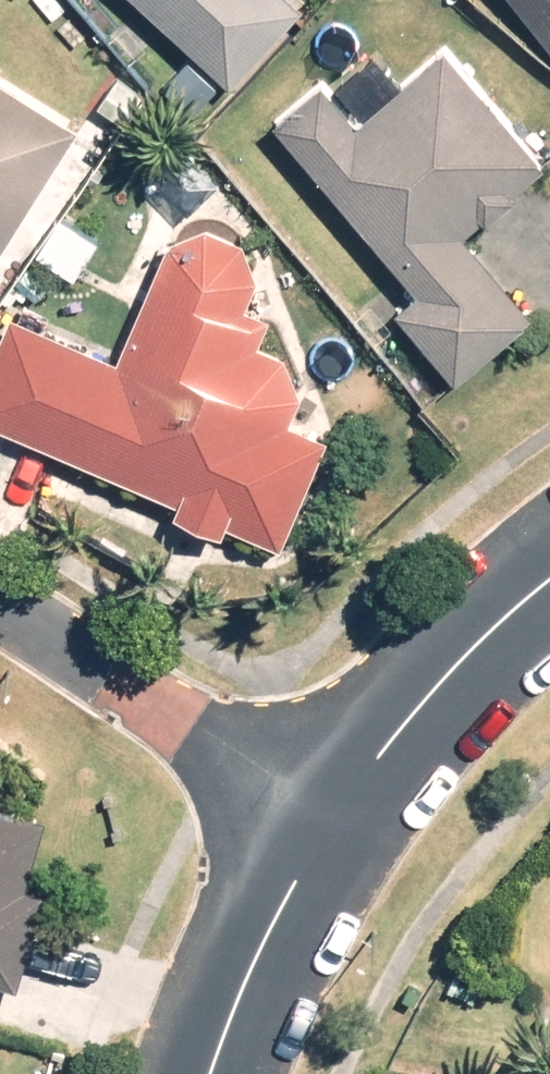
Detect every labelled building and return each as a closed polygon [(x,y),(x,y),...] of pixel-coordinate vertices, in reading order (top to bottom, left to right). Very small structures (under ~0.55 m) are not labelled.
[(233,80),(304,4),(299,0),(146,0),(233,80)] [(549,40),(549,0),(520,0),(549,40)] [(326,72),(271,119),(419,291),(400,307),(460,377),(533,314),(460,229),(541,159),(446,48),(364,117),(326,72)] [(74,125),(0,80),(0,246),(74,125)] [(0,345),(0,421),(277,539),(323,434),(289,419),(300,392),(284,351),(262,342),(272,318),(245,307),(260,273),(246,240),(210,225),(174,237),(121,359),(14,313),(0,345)] [(20,983),(48,890),(28,884),(48,820),(0,805),(0,977),(20,983)]
